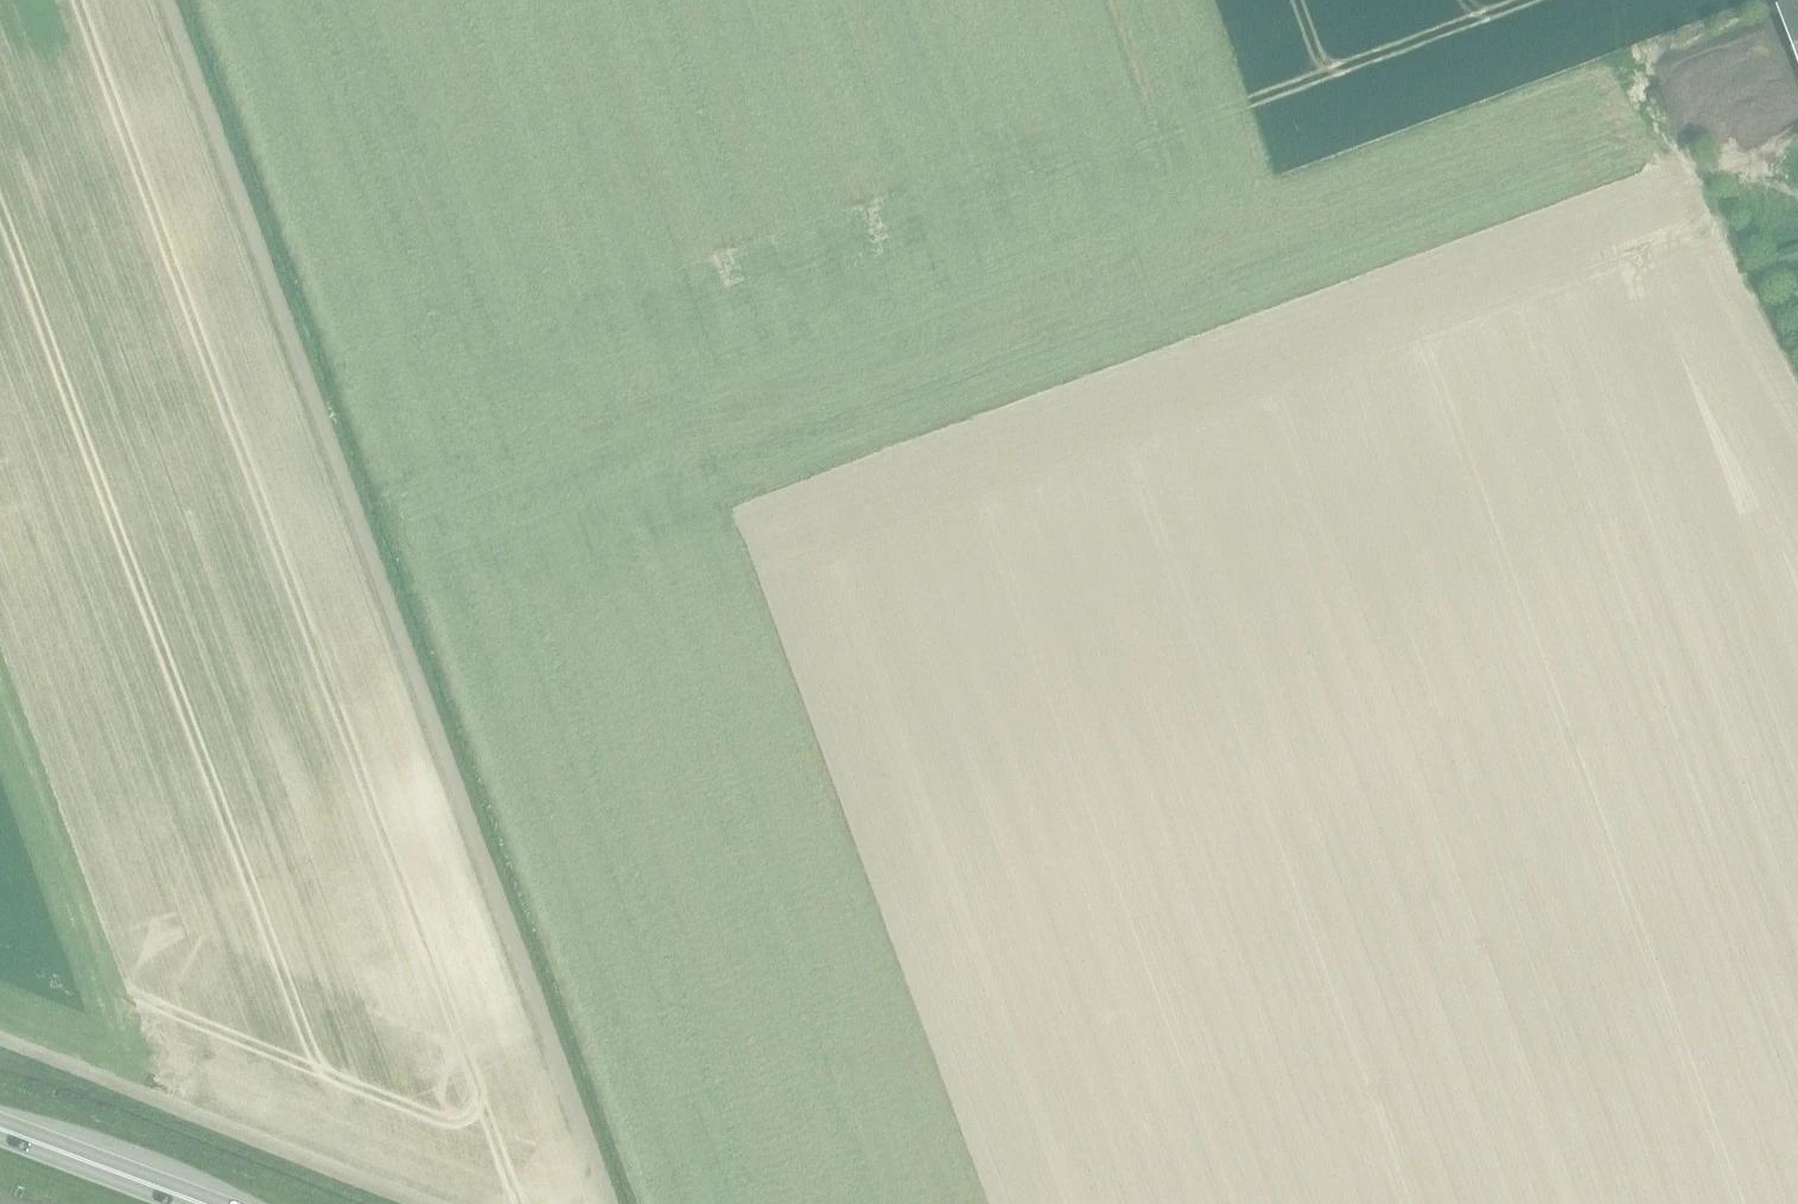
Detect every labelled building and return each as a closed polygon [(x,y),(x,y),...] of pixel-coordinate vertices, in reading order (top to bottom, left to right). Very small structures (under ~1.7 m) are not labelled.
[(1778,6),(1797,58),(1797,0),(1793,0),(1778,6)]
